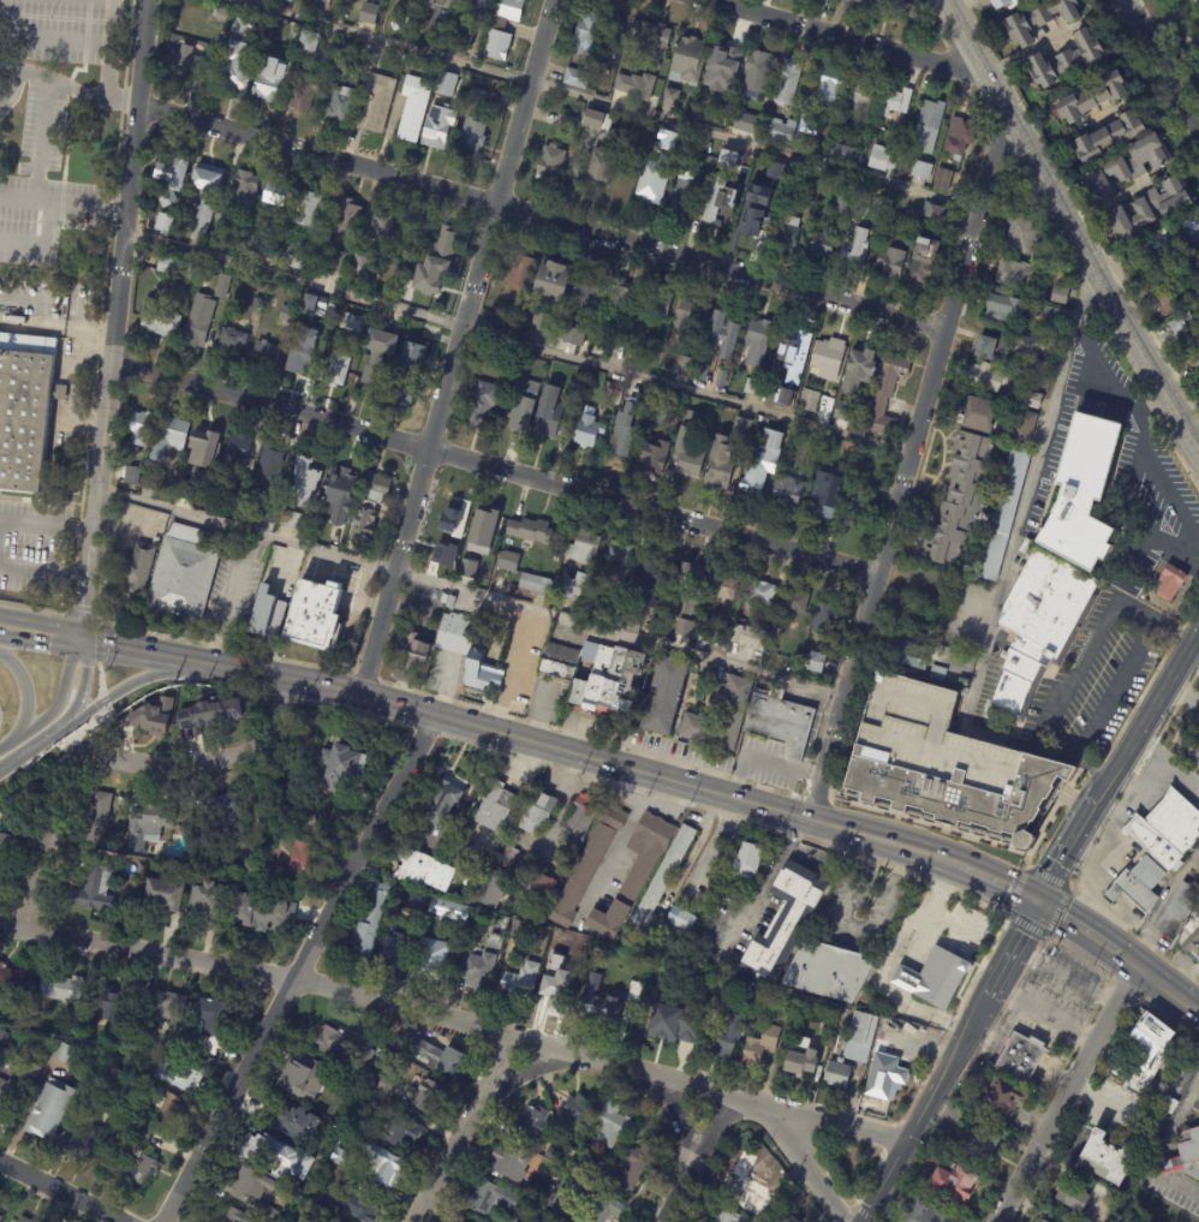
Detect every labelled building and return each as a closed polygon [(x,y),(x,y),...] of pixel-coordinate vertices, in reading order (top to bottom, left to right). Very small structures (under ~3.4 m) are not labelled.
[(314,7),(315,0),(331,0),(327,11),(314,7)] [(424,8),(426,0),(449,0),(446,13),(424,8)] [(461,13),(465,0),(491,0),(485,19),(461,13)] [(495,17),(499,0),(525,0),(519,24),(507,20),(503,35),(512,37),(505,64),(482,58),(490,30),(493,30),(496,18),(495,17)] [(590,1),(593,2),(592,6),(597,7),(597,11),(607,13),(596,54),(585,52),(585,55),(579,53),(578,58),(571,55),(575,40),(574,38),(580,16),(581,17),(586,0),(590,1)] [(873,7),(875,0),(905,0),(905,2),(918,6),(914,18),(873,7)] [(996,13),(989,0),(1013,0),(1014,2),(996,13)] [(1026,16),(1053,0),(1079,0),(1082,7),(1079,8),(1082,16),(1070,23),(1068,19),(1064,20),(1060,12),(1054,16),(1055,19),(1039,28),(1038,24),(1031,28),(1037,37),(1034,38),(1036,42),(1024,48),(1020,41),(1014,44),(1002,20),(1022,10),(1026,16)] [(380,7),(375,26),(358,23),(363,4),(380,7)] [(216,20),(219,10),(232,13),(229,24),(216,20)] [(240,17),(255,20),(255,23),(256,23),(253,34),(251,34),(250,38),(231,34),(235,14),(240,17)] [(464,55),(447,49),(458,18),(469,22),(463,36),(472,40),(466,56),(464,55)] [(661,23),(667,25),(666,28),(673,30),(664,59),(655,55),(657,48),(656,48),(657,44),(643,40),(640,47),(627,42),(634,19),(657,25),(657,22),(661,23)] [(448,35),(442,32),(445,23),(452,24),(448,35)] [(197,34),(193,46),(203,48),(199,59),(205,61),(202,73),(191,70),(189,78),(180,76),(179,79),(165,74),(172,52),(179,54),(181,48),(172,46),(178,25),(198,31),(197,34)] [(1088,26),(1096,42),(1100,40),(1109,55),(1104,58),(1104,56),(1092,62),(1093,65),(1090,66),(1087,61),(1058,77),(1061,81),(1045,89),(1044,85),(1038,89),(1028,71),(1034,67),(1030,58),(1042,52),(1049,64),(1051,62),(1052,64),(1057,61),(1055,58),(1072,48),(1074,53),(1080,49),(1075,40),(1079,38),(1075,32),(1088,26)] [(309,54),(298,50),(300,43),(298,43),(302,32),(320,37),(315,55),(309,54)] [(693,35),(697,36),(697,38),(705,41),(698,68),(702,70),(697,87),(688,84),(690,81),(681,78),(680,82),(668,79),(676,44),(675,44),(676,42),(678,42),(680,34),(690,36),(690,35),(693,35)] [(729,42),(734,43),(733,47),(736,48),(730,70),(710,65),(716,42),(726,44),(727,42),(729,42)] [(235,46),(246,49),(245,54),(253,56),(251,62),(255,64),(252,74),(249,73),(247,78),(250,79),(246,94),(238,91),(237,95),(217,90),(225,62),(229,64),(235,46)] [(771,58),(765,78),(750,73),(748,76),(742,74),(750,50),(751,52),(751,50),(758,53),(758,50),(763,52),(762,54),(771,58)] [(346,71),(346,74),(332,72),(335,53),(342,55),(341,59),(348,61),(346,71)] [(278,60),(291,62),(286,82),(281,81),(275,105),(264,102),(266,100),(251,96),(252,94),(251,93),(252,88),(253,88),(261,55),(278,60)] [(804,62),(792,105),(786,103),(785,108),(774,106),(775,101),(774,101),(786,58),(789,59),(789,58),(797,60),(797,61),(804,62)] [(827,106),(815,102),(823,67),(831,70),(833,65),(841,67),(840,72),(847,74),(843,89),(840,88),(836,102),(828,101),(827,106)] [(562,83),(567,67),(590,73),(585,89),(562,83)] [(646,82),(644,90),(628,85),(633,67),(648,71),(645,81),(648,81),(646,82)] [(1120,70),(1126,79),(1122,82),(1128,91),(1117,99),(1120,102),(1114,106),(1110,99),(1085,113),(1088,118),(1082,121),(1080,118),(1070,124),(1067,117),(1062,120),(1057,111),(1060,109),(1056,102),(1074,91),(1076,95),(1102,82),(1099,78),(1119,67),(1120,70)] [(445,72),(459,76),(453,99),(435,94),(441,71),(445,72)] [(368,115),(372,96),(364,94),(370,74),(398,83),(381,136),(363,131),(368,115)] [(303,77),(322,82),(317,99),(312,96),(308,114),(290,109),(298,76),(303,77)] [(400,126),(407,99),(401,96),(406,76),(433,83),(417,145),(396,141),(400,126)] [(861,79),(878,84),(871,111),(852,106),(855,96),(847,94),(852,77),(861,79)] [(905,87),(913,89),(907,114),(890,109),(889,113),(893,114),(891,119),(879,115),(887,84),(899,88),(897,93),(902,94),(905,87)] [(680,90),(675,106),(662,102),(666,87),(680,90)] [(342,88),(358,93),(348,126),(323,119),(327,106),(329,106),(334,88),(341,90),(342,88)] [(488,94),(484,108),(469,105),(472,89),(488,94)] [(726,93),(734,95),(728,114),(718,111),(724,93),(726,93)] [(804,101),(792,144),(765,137),(771,120),(782,123),(787,107),(794,109),(797,99),(804,101)] [(926,99),(936,102),(936,99),(947,102),(933,147),(926,144),(927,137),(915,133),(918,126),(917,126),(924,99),(926,99)] [(758,102),(768,105),(762,125),(752,123),(758,102)] [(433,148),(420,144),(431,105),(442,108),(443,105),(449,106),(449,109),(458,113),(455,121),(452,120),(443,151),(433,148)] [(1128,139),(1127,137),(1103,149),(1105,153),(1085,163),(1079,151),(1081,150),(1075,138),(1088,132),(1090,135),(1122,118),(1120,114),(1133,107),(1138,118),(1141,117),(1149,130),(1128,139)] [(609,130),(581,123),(586,108),(614,115),(609,130)] [(732,129),(755,134),(758,116),(735,112),(732,129)] [(812,114),(818,117),(813,136),(807,133),(805,147),(795,144),(803,113),(812,114)] [(561,129),(556,127),(561,114),(577,119),(573,132),(561,129)] [(956,117),(964,119),(964,120),(967,121),(968,119),(973,121),(973,123),(978,124),(972,144),(967,143),(966,147),(968,148),(967,151),(964,150),(962,156),(943,150),(953,115),(956,117)] [(483,147),(483,149),(479,148),(476,162),(455,156),(466,117),(483,121),(482,125),(487,126),(483,137),(485,138),(483,147)] [(873,126),(876,118),(883,119),(881,129),(873,126)] [(657,148),(676,152),(680,134),(661,130),(657,148)] [(1159,136),(1163,144),(1162,145),(1170,162),(1157,169),(1156,167),(1153,168),(1149,161),(1144,163),(1149,173),(1133,181),(1132,180),(1127,183),(1125,180),(1121,181),(1116,173),(1110,177),(1116,189),(1098,198),(1084,173),(1100,163),(1102,166),(1122,154),(1127,162),(1134,157),(1128,147),(1156,130),(1159,136)] [(676,147),(673,147),(674,137),(688,141),(686,149),(676,147)] [(601,181),(597,180),(596,185),(584,181),(593,147),(606,149),(608,142),(620,144),(618,159),(614,157),(608,183),(601,181)] [(859,149),(855,163),(829,156),(834,142),(859,149)] [(551,144),(557,145),(557,149),(567,151),(557,185),(535,178),(544,145),(549,147),(550,143),(551,144)] [(821,144),(829,147),(828,154),(818,151),(821,144)] [(894,171),(887,169),(887,172),(867,166),(875,144),(884,147),(883,148),(885,149),(885,151),(889,153),(890,150),(899,153),(894,171)] [(724,149),(741,154),(736,172),(720,168),(724,149)] [(151,180),(156,165),(159,166),(162,154),(190,162),(181,189),(151,180)] [(926,179),(911,175),(915,159),(933,165),(930,180),(926,179)] [(781,183),(768,179),(773,161),(786,165),(781,183)] [(765,192),(766,192),(762,213),(757,211),(751,236),(736,232),(754,163),(770,167),(763,191),(765,192)] [(199,165),(223,171),(220,187),(217,186),(214,204),(205,202),(204,207),(213,209),(204,246),(190,243),(199,203),(196,202),(198,192),(189,190),(193,171),(195,171),(197,165),(199,165)] [(654,168),(667,172),(663,180),(667,181),(661,205),(646,202),(648,197),(644,196),(648,184),(639,181),(644,166),(654,168)] [(953,174),(948,192),(933,189),(938,167),(954,172),(953,174)] [(237,171),(253,175),(252,179),(258,181),(250,215),(237,211),(238,205),(232,204),(235,192),(231,191),(237,171)] [(670,208),(681,171),(697,174),(693,184),(702,185),(693,215),(686,213),(685,217),(676,215),(678,210),(670,208)] [(717,175),(741,181),(732,217),(717,214),(716,220),(712,220),(711,225),(702,221),(706,204),(708,196),(709,197),(715,174),(717,175)] [(1177,175),(1185,189),(1191,186),(1198,199),(1194,201),(1194,202),(1167,217),(1164,214),(1163,215),(1159,208),(1153,211),(1157,219),(1137,231),(1138,232),(1123,240),(1119,231),(1116,233),(1105,214),(1122,204),(1129,217),(1138,214),(1132,203),(1135,202),(1135,201),(1141,197),(1140,195),(1156,186),(1161,196),(1168,191),(1168,189),(1165,190),(1162,185),(1164,184),(1163,181),(1169,178),(1168,177),(1171,175),(1171,177),(1176,174),(1177,175)] [(857,187),(859,180),(865,183),(861,189),(857,187)] [(274,185),(293,190),(288,207),(282,205),(281,210),(261,205),(266,184),(274,185)] [(154,195),(169,187),(177,203),(162,210),(154,195)] [(322,198),(323,198),(314,232),(291,226),(300,191),(309,193),(310,190),(317,192),(317,196),(322,198)] [(839,193),(853,198),(848,215),(834,210),(839,193)] [(883,223),(867,220),(875,196),(889,199),(883,223)] [(353,208),(362,209),(356,234),(348,233),(346,240),(344,239),(340,255),(347,257),(341,280),(321,275),(333,232),(335,225),(326,221),(329,207),(340,209),(342,199),(354,202),(353,208)] [(946,214),(943,221),(925,216),(930,202),(948,207),(946,214)] [(1007,222),(1009,216),(1010,216),(1014,202),(1030,207),(1026,220),(1039,223),(1037,231),(1043,233),(1038,246),(1033,245),(1030,256),(1004,248),(1012,223),(1007,222)] [(1177,217),(1198,206),(1198,240),(1191,245),(1189,240),(1174,249),(1171,250),(1167,240),(1183,232),(1181,228),(1183,227),(1177,217)] [(225,225),(221,223),(220,227),(214,226),(216,209),(232,211),(229,225),(225,225)] [(173,215),(157,213),(154,231),(170,233),(173,215)] [(348,275),(354,252),(362,255),(364,248),(369,250),(369,246),(364,245),(374,213),(395,219),(384,257),(374,255),(366,280),(348,275)] [(797,248),(787,245),(787,248),(782,246),(782,244),(773,242),(777,222),(781,223),(782,215),(800,219),(799,228),(800,228),(797,248)] [(420,226),(429,228),(424,246),(413,244),(419,225),(420,226)] [(858,226),(867,228),(867,230),(871,231),(861,267),(851,264),(851,267),(845,264),(845,263),(836,261),(842,240),(843,238),(848,239),(847,242),(852,243),(857,226),(858,226)] [(914,230),(915,234),(908,237),(906,228),(914,226),(914,230)] [(447,228),(452,230),(451,234),(459,237),(451,267),(449,267),(447,279),(441,276),(439,284),(441,285),(437,299),(411,292),(418,267),(424,269),(425,262),(424,262),(429,244),(436,245),(442,227),(447,228)] [(835,237),(829,258),(806,251),(812,230),(835,237)] [(935,267),(931,278),(927,276),(925,284),(907,279),(920,234),(942,240),(939,249),(935,267)] [(243,260),(250,237),(258,239),(256,246),(264,250),(261,264),(243,260)] [(279,249),(269,246),(270,240),(280,242),(279,249)] [(290,269),(297,243),(308,246),(306,249),(312,250),(306,274),(290,269)] [(891,274),(882,272),(883,267),(876,266),(879,252),(887,255),(889,246),(907,251),(900,278),(891,274)] [(1031,258),(1034,248),(1049,252),(1046,263),(1031,258)] [(520,255),(538,260),(527,305),(506,299),(511,284),(503,282),(508,267),(512,267),(514,254),(520,255)] [(171,276),(156,273),(160,257),(181,263),(178,278),(171,276)] [(995,281),(1003,257),(1016,262),(1018,260),(1040,267),(1036,282),(1050,286),(1045,299),(995,281)] [(1141,280),(1133,263),(1141,258),(1151,274),(1141,280)] [(559,263),(573,267),(563,303),(533,296),(541,264),(548,266),(548,261),(559,263)] [(585,268),(606,274),(603,281),(607,282),(604,293),(601,292),(596,312),(585,309),(587,302),(584,300),(581,308),(569,305),(580,267),(585,268)] [(622,278),(625,279),(624,282),(634,286),(625,316),(604,310),(607,302),(608,302),(615,276),(622,278)] [(222,285),(229,287),(225,306),(216,304),(221,285),(222,285)] [(1068,298),(1066,305),(1051,300),(1055,285),(1069,290),(1068,298)] [(1171,314),(1169,311),(1164,314),(1156,299),(1173,288),(1181,303),(1175,308),(1177,310),(1171,314)] [(662,291),(673,294),(667,317),(655,314),(652,318),(642,316),(649,291),(655,293),(656,290),(662,291)] [(323,318),(328,299),(305,292),(300,312),(323,318)] [(1024,310),(1022,316),(1009,312),(1007,326),(985,320),(988,308),(991,293),(1010,298),(1010,296),(1027,300),(1024,310)] [(160,303),(163,303),(161,311),(181,317),(178,330),(173,329),(171,339),(148,332),(149,328),(141,326),(142,318),(141,318),(147,298),(160,303)] [(232,298),(238,299),(237,309),(229,308),(232,298)] [(260,316),(250,314),(255,298),(263,300),(260,316)] [(332,321),(322,318),(327,300),(336,303),(332,321)] [(681,300),(693,304),(694,300),(705,303),(699,323),(704,326),(702,336),(694,335),(692,345),(682,342),(684,336),(673,333),(681,300)] [(293,324),(279,320),(284,305),(298,310),(293,324)] [(1062,310),(1057,326),(1042,321),(1046,305),(1062,310)] [(199,310),(213,314),(203,348),(183,342),(192,309),(199,310)] [(723,310),(727,311),(723,323),(728,324),(729,321),(741,323),(732,360),(718,357),(722,346),(717,346),(717,348),(706,345),(716,309),(723,310)] [(537,312),(553,316),(549,333),(531,328),(535,311),(537,312)] [(1183,315),(1189,312),(1193,317),(1187,321),(1183,315)] [(344,314),(366,320),(363,335),(339,329),(344,314)] [(1188,330),(1175,338),(1168,324),(1182,317),(1188,330)] [(765,320),(774,322),(766,345),(769,346),(762,369),(745,364),(750,347),(742,345),(750,320),(758,322),(759,320),(763,321),(764,320),(765,320)] [(786,365),(783,365),(787,347),(780,346),(785,322),(812,328),(805,369),(786,365)] [(578,329),(587,332),(583,347),(563,341),(567,326),(578,329)] [(232,329),(235,330),(234,332),(249,336),(245,347),(241,346),(239,359),(216,353),(222,329),(231,332),(231,329),(232,329)] [(376,332),(399,339),(393,358),(384,356),(380,369),(383,370),(376,397),(359,392),(366,365),(369,365),(372,353),(363,350),(369,329),(376,332)] [(603,352),(596,350),(602,330),(615,334),(609,353),(603,352)] [(47,497),(0,493),(0,333),(60,340),(59,357),(56,357),(55,369),(58,370),(56,381),(59,381),(59,387),(71,388),(70,401),(56,400),(54,419),(49,419),(48,429),(54,429),(47,497)] [(839,335),(847,336),(846,341),(847,341),(842,362),(821,356),(821,353),(813,352),(817,339),(824,340),(825,335),(831,336),(831,333),(839,335)] [(1019,334),(1048,342),(1045,351),(1039,348),(1037,358),(1014,351),(1019,334)] [(979,340),(982,335),(997,340),(991,360),(976,356),(979,340)] [(281,348),(275,369),(269,368),(269,365),(251,359),(256,341),(261,342),(262,340),(267,341),(267,345),(281,348)] [(315,347),(309,368),(305,366),(302,377),(285,371),(293,341),(315,347)] [(429,360),(428,365),(424,364),(413,404),(394,398),(405,359),(404,359),(407,342),(428,348),(428,351),(431,352),(429,360)] [(853,344),(863,346),(863,344),(870,346),(869,347),(878,351),(871,375),(846,368),(853,344)] [(646,363),(630,359),(634,345),(650,350),(646,363)] [(907,378),(903,377),(903,378),(899,377),(893,398),(889,397),(884,416),(896,419),(891,437),(865,429),(887,353),(906,358),(907,356),(913,358),(907,378)] [(1189,358),(1198,353),(1198,371),(1189,358)] [(688,376),(674,372),(679,354),(696,359),(691,377),(688,376)] [(351,359),(342,389),(336,388),(336,391),(326,388),(327,383),(318,381),(322,366),(330,369),(334,356),(351,359)] [(1043,362),(1040,369),(1028,365),(1031,358),(1043,362)] [(965,383),(968,370),(971,371),(973,364),(977,365),(977,364),(980,365),(980,360),(996,365),(995,370),(1009,375),(1013,380),(1012,385),(1007,387),(1002,385),(1001,393),(965,383)] [(709,366),(705,381),(696,378),(700,364),(709,366)] [(724,387),(716,385),(720,369),(729,371),(724,387)] [(560,372),(557,382),(550,381),(551,371),(560,372)] [(758,397),(744,393),(748,377),(763,382),(758,397)] [(527,433),(508,428),(518,395),(509,393),(514,378),(529,383),(529,380),(541,383),(527,433)] [(782,383),(779,395),(765,392),(769,380),(782,383)] [(502,389),(496,410),(491,409),(485,427),(467,421),(473,399),(472,398),(476,389),(478,381),(502,387),(502,389)] [(625,387),(621,399),(620,399),(619,405),(606,401),(610,382),(625,387)] [(560,388),(556,404),(563,406),(559,427),(565,428),(562,439),(556,437),(556,439),(533,434),(545,383),(560,387),(560,388)] [(811,391),(821,393),(816,412),(799,407),(804,388),(811,391)] [(1042,400),(1039,410),(1022,405),(1027,391),(1043,395),(1042,400)] [(996,419),(991,434),(962,425),(971,394),(1001,404),(997,416),(995,416),(994,419),(996,419)] [(655,401),(668,404),(663,424),(648,421),(652,400),(655,401)] [(833,417),(837,403),(851,407),(847,422),(833,417)] [(1038,417),(1030,445),(1012,440),(1021,410),(1039,415),(1038,417)] [(153,413),(156,415),(145,448),(127,442),(131,433),(126,431),(132,411),(141,413),(141,412),(145,413),(145,411),(153,413)] [(1105,502),(1099,501),(1094,517),(1120,530),(1112,544),(1116,547),(1108,562),(1103,560),(1096,574),(1038,543),(1046,529),(1048,530),(1056,513),(1055,513),(1062,501),(1066,485),(1058,484),(1079,411),(1127,424),(1105,502)] [(595,417),(597,417),(595,423),(608,427),(606,435),(598,434),(596,449),(587,447),(587,448),(581,447),(581,445),(574,443),(581,413),(595,417)] [(157,427),(161,429),(165,417),(174,419),(175,417),(180,419),(179,421),(190,424),(180,452),(172,448),(171,453),(166,452),(161,464),(147,459),(157,427)] [(739,417),(752,421),(748,436),(732,433),(736,417),(739,417)] [(624,424),(639,429),(636,441),(633,440),(628,458),(615,454),(624,424)] [(687,476),(674,472),(676,463),(672,461),(681,425),(693,429),(688,448),(705,453),(699,478),(687,476)] [(197,427),(221,433),(216,454),(191,447),(197,427)] [(765,428),(785,433),(774,475),(768,472),(762,495),(739,489),(741,478),(745,479),(748,466),(746,465),(748,457),(751,458),(753,449),(762,452),(763,446),(759,446),(760,442),(759,441),(763,431),(764,428),(765,428)] [(995,441),(989,463),(994,465),(990,477),(989,476),(985,487),(991,489),(984,515),(978,514),(972,536),(976,536),(972,547),(962,544),(956,568),(920,558),(930,524),(932,525),(936,512),(939,513),(943,501),(947,502),(953,479),(948,478),(955,454),(953,453),(959,430),(995,440),(995,441)] [(252,441),(244,472),(222,466),(231,435),(239,437),(240,434),(246,436),(245,440),(252,441)] [(654,434),(673,440),(664,470),(640,463),(648,439),(650,440),(652,434),(654,434)] [(728,439),(727,445),(732,446),(728,460),(735,463),(728,491),(718,489),(718,490),(712,489),(712,487),(704,484),(716,434),(729,437),(728,439)] [(858,446),(854,461),(840,457),(843,442),(858,446)] [(278,452),(286,454),(280,473),(285,475),(280,488),(274,485),(272,490),(261,487),(263,481),(253,477),(264,445),(276,448),(275,452),(278,452)] [(1032,451),(996,583),(962,573),(968,549),(984,554),(986,544),(974,541),(980,520),(992,524),(1013,446),(1032,451)] [(308,457),(314,459),(312,464),(310,463),(309,467),(322,471),(320,482),(318,481),(315,490),(318,491),(315,501),(312,500),(309,511),(297,507),(300,497),(291,495),(296,476),(293,475),(296,467),(293,467),(297,454),(308,457)] [(136,467),(142,469),(139,484),(124,482),(126,466),(136,467)] [(346,469),(352,470),(352,471),(359,473),(356,488),(358,488),(356,500),(353,499),(351,513),(347,526),(344,525),(342,527),(332,524),(334,515),(329,515),(332,507),(322,505),(333,466),(341,469),(342,467),(346,469)] [(154,491),(141,488),(144,472),(159,476),(154,491)] [(842,481),(837,501),(833,500),(829,512),(818,509),(818,512),(807,508),(817,473),(842,481)] [(378,476),(380,476),(380,477),(392,479),(388,496),(383,495),(382,505),(377,505),(376,511),(377,512),(375,525),(376,525),(372,541),(363,538),(362,541),(351,538),(353,524),(352,524),(354,517),(358,518),(360,507),(363,508),(364,501),(368,501),(370,493),(363,491),(366,476),(375,477),(375,475),(378,476)] [(780,475),(795,478),(795,479),(805,482),(798,505),(791,503),(791,507),(786,506),(787,502),(773,499),(779,475),(780,475)] [(851,515),(846,514),(853,490),(864,494),(863,500),(871,502),(866,524),(853,520),(854,517),(851,515)] [(458,500),(459,500),(460,497),(470,501),(459,538),(439,532),(441,524),(437,524),(446,496),(458,500)] [(491,505),(495,506),(494,507),(503,509),(496,531),(471,524),(477,502),(487,505),(488,503),(491,505)] [(269,507),(278,508),(273,524),(257,520),(262,505),(269,507)] [(296,531),(279,525),(284,509),(311,518),(306,535),(296,531)] [(513,518),(523,521),(524,519),(537,524),(538,520),(550,524),(549,530),(554,531),(549,544),(535,541),(535,544),(506,535),(511,521),(512,518),(513,518)] [(207,541),(203,547),(220,552),(207,601),(201,625),(143,609),(163,536),(166,537),(173,523),(211,533),(207,541)] [(587,531),(604,536),(596,567),(571,560),(571,558),(563,555),(569,536),(577,538),(580,529),(587,531)] [(1100,579),(1094,594),(1097,595),(1062,668),(1052,663),(1049,669),(1046,668),(1036,692),(1024,725),(1019,722),(1014,731),(1006,727),(1009,719),(991,713),(994,702),(997,687),(1004,672),(1002,670),(1007,661),(1001,657),(1003,651),(1008,654),(1018,633),(1000,625),(1006,608),(1030,556),(1021,550),(1026,540),(1038,544),(1036,549),(1100,579)] [(634,548),(625,584),(602,578),(604,573),(600,572),(602,562),(606,564),(612,541),(634,547),(634,548)] [(156,547),(154,560),(144,559),(143,568),(150,571),(144,596),(127,592),(129,585),(118,583),(121,568),(117,567),(120,553),(132,556),(136,542),(156,547)] [(431,562),(453,568),(459,549),(437,543),(431,562)] [(467,544),(490,550),(485,564),(481,562),(479,567),(463,562),(467,544)] [(505,550),(520,555),(515,573),(496,567),(501,552),(505,553),(505,550)] [(651,592),(637,589),(648,552),(655,554),(655,550),(662,552),(661,555),(670,558),(667,567),(658,565),(651,592)] [(478,563),(462,558),(457,575),(473,580),(478,563)] [(694,564),(708,567),(703,589),(676,582),(682,561),(694,564)] [(1169,564),(1181,571),(1185,572),(1183,572),(1188,576),(1188,577),(1183,585),(1183,584),(1181,586),(1171,603),(1157,596),(1158,592),(1158,591),(1163,583),(1159,580),(1169,564)] [(544,595),(518,588),(523,572),(553,580),(549,596),(544,595)] [(578,597),(574,596),(573,600),(566,598),(567,594),(562,592),(566,578),(574,580),(577,572),(587,574),(584,586),(587,586),(585,594),(581,594),(580,597),(578,597)] [(734,601),(720,597),(720,595),(712,594),(717,577),(727,579),(728,574),(739,577),(734,601)] [(341,642),(338,654),(294,642),(296,639),(286,637),(302,579),(330,586),(332,582),(342,584),(341,590),(342,590),(336,615),(342,616),(340,625),(345,626),(341,642)] [(764,583),(777,586),(771,608),(745,601),(752,579),(764,583)] [(249,635),(277,641),(287,601),(269,596),(272,585),(261,582),(249,635)] [(798,591),(800,591),(800,592),(806,594),(801,613),(792,610),(789,620),(779,616),(786,589),(794,591),(794,590),(798,591)] [(699,599),(682,595),(678,612),(694,616),(699,599)] [(457,598),(453,609),(446,607),(449,596),(457,598)] [(658,619),(633,612),(637,596),(662,603),(658,619)] [(829,604),(840,607),(831,639),(809,633),(817,602),(825,604),(825,603),(829,604)] [(626,610),(622,627),(609,625),(613,608),(626,610)] [(452,613),(459,615),(459,614),(470,618),(469,621),(477,624),(471,645),(485,650),(482,663),(505,670),(499,691),(489,687),(487,695),(463,687),(467,670),(464,669),(467,656),(434,648),(445,612),(452,613)] [(643,619),(639,632),(626,628),(630,615),(643,619)] [(694,623),(678,618),(674,633),(690,638),(694,623)] [(724,618),(732,621),(730,626),(723,624),(724,618)] [(505,622),(502,633),(490,630),(493,619),(505,622)] [(763,652),(739,645),(740,645),(730,643),(736,624),(753,628),(754,625),(760,626),(759,630),(769,633),(763,652)] [(714,632),(710,645),(706,645),(704,651),(696,649),(700,628),(714,632)] [(431,644),(423,672),(396,664),(404,638),(405,639),(407,631),(418,634),(417,639),(431,644)] [(497,663),(493,656),(532,633),(537,640),(497,663)] [(931,649),(932,649),(925,672),(893,662),(900,639),(931,649)] [(615,646),(648,655),(642,678),(636,676),(632,691),(637,692),(628,722),(612,717),(612,716),(596,711),(596,714),(581,709),(581,708),(568,703),(573,682),(538,673),(547,643),(581,652),(585,642),(614,649),(615,646)] [(827,658),(822,674),(806,669),(812,651),(821,654),(822,648),(830,650),(827,658)] [(690,663),(669,737),(640,728),(661,656),(690,663)] [(932,666),(948,669),(944,682),(929,678),(932,666)] [(890,672),(960,692),(949,732),(1080,768),(1072,783),(1067,781),(1034,836),(1039,839),(1031,853),(1015,848),(1016,844),(961,828),(961,829),(937,822),(936,823),(911,816),(911,815),(890,809),(889,810),(879,807),(879,806),(859,800),(859,801),(849,799),(849,795),(846,794),(847,788),(846,788),(878,669),(890,672)] [(740,678),(754,682),(733,758),(694,746),(697,741),(690,740),(688,745),(678,741),(680,734),(676,733),(679,723),(681,725),(685,713),(724,723),(726,717),(712,713),(720,691),(724,693),(726,686),(721,684),(723,673),(740,678)] [(960,678),(970,680),(968,687),(958,684),(960,678)] [(785,691),(782,701),(786,702),(788,696),(793,698),(792,703),(816,710),(801,763),(789,759),(794,746),(742,731),(754,693),(768,697),(771,686),(785,691)] [(234,697),(243,714),(214,729),(199,733),(175,731),(177,708),(197,709),(197,701),(207,698),(209,707),(233,695),(234,697)] [(165,736),(174,699),(160,696),(158,707),(146,704),(143,714),(134,712),(130,728),(165,736)] [(364,773),(360,771),(357,785),(342,781),(339,794),(321,789),(328,763),(323,762),(327,747),(333,749),(334,744),(350,749),(350,751),(368,756),(364,773)] [(419,813),(440,777),(441,777),(441,776),(451,781),(449,782),(461,788),(448,815),(454,818),(448,829),(419,813)] [(472,821),(494,780),(501,783),(502,780),(508,783),(506,787),(519,793),(497,834),(472,821)] [(1170,786),(1198,813),(1198,829),(1198,830),(1198,831),(1198,841),(1180,862),(1183,865),(1175,875),(1171,871),(1169,874),(1127,835),(1125,837),(1120,833),(1135,815),(1144,821),(1163,799),(1170,786)] [(541,789),(557,798),(543,828),(541,827),(536,835),(518,827),(521,817),(521,816),(535,787),(541,789)] [(112,795),(103,842),(77,837),(78,829),(84,830),(85,824),(78,822),(82,801),(90,804),(93,792),(112,795)] [(601,805),(587,829),(590,830),(581,846),(580,845),(571,860),(569,859),(565,868),(559,864),(568,848),(560,844),(563,836),(559,834),(566,818),(568,819),(574,809),(572,807),(579,794),(587,799),(589,798),(601,805)] [(214,798),(237,795),(239,825),(217,828),(214,798)] [(547,916),(601,821),(598,819),(608,801),(628,813),(619,831),(618,830),(572,910),(575,912),(566,928),(547,916)] [(143,805),(174,809),(173,828),(160,827),(159,844),(144,842),(143,854),(126,853),(130,813),(142,815),(143,805)] [(260,816),(263,809),(269,812),(266,819),(260,816)] [(679,828),(666,852),(664,851),(632,910),(631,908),(614,940),(585,923),(595,907),(607,914),(616,898),(618,899),(638,860),(640,854),(627,848),(634,835),(633,834),(646,811),(670,824),(672,824),(679,828)] [(685,823),(697,830),(694,836),(693,840),(692,840),(658,901),(660,902),(657,906),(654,912),(658,914),(650,930),(654,931),(648,942),(625,930),(631,919),(631,918),(633,914),(633,916),(637,908),(636,908),(638,905),(667,854),(666,854),(668,850),(668,851),(673,842),(672,842),(674,839),(684,822),(685,823)] [(187,836),(179,836),(179,828),(187,827),(187,836)] [(680,895),(701,905),(730,846),(708,836),(680,895)] [(764,844),(754,881),(730,875),(732,868),(730,868),(734,854),(738,856),(742,839),(756,842),(756,841),(764,844)] [(311,847),(308,857),(314,859),(308,877),(287,871),(291,859),(290,859),(296,842),(311,847)] [(439,859),(457,868),(455,870),(451,882),(449,882),(446,892),(426,882),(426,884),(419,881),(418,883),(393,877),(396,864),(401,865),(402,860),(395,857),(402,842),(439,859)] [(509,846),(519,851),(508,872),(513,875),(495,908),(477,899),(482,888),(481,887),(483,882),(485,883),(507,844),(509,846)] [(1147,856),(1168,875),(1152,892),(1158,899),(1153,907),(1147,914),(1125,893),(1112,906),(1103,899),(1114,887),(1112,886),(1128,870),(1131,872),(1147,856)] [(180,860),(180,865),(155,862),(155,857),(180,860)] [(82,892),(83,893),(84,886),(87,886),(90,860),(107,863),(106,869),(111,870),(107,898),(115,899),(113,913),(67,906),(70,890),(82,892)] [(830,888),(777,986),(764,979),(762,984),(740,972),(759,936),(768,941),(787,904),(773,896),(789,865),(792,866),(793,864),(821,878),(818,881),(830,888)] [(559,882),(553,893),(549,892),(542,904),(524,895),(526,889),(524,888),(526,884),(529,886),(530,882),(533,884),(539,872),(559,882)] [(185,886),(180,916),(171,914),(171,910),(166,908),(166,906),(154,905),(153,911),(143,910),(149,880),(165,882),(165,877),(178,880),(177,883),(185,886)] [(220,928),(205,925),(207,918),(193,916),(196,907),(191,906),(195,888),(203,889),(204,882),(215,883),(215,878),(229,882),(221,928),(220,928)] [(350,953),(353,941),(350,940),(353,926),(357,928),(358,920),(365,922),(375,881),(392,886),(388,900),(386,899),(370,961),(348,955),(350,953)] [(1193,911),(1198,916),(1198,965),(1176,944),(1180,938),(1158,925),(1183,882),(1198,892),(1198,900),(1193,911)] [(400,906),(405,890),(425,895),(420,911),(400,906)] [(515,911),(524,895),(542,905),(533,920),(515,911)] [(441,916),(428,912),(431,896),(469,906),(464,922),(441,916)] [(299,910),(298,920),(294,919),(292,931),(268,926),(267,935),(253,932),(255,928),(231,923),(234,908),(274,916),(276,904),(300,907),(299,910)] [(699,917),(691,931),(686,929),(681,937),(666,929),(669,920),(667,919),(675,904),(699,917)] [(524,937),(508,932),(512,918),(527,922),(524,937)] [(555,929),(562,931),(560,938),(553,936),(555,929)] [(395,959),(389,958),(387,966),(376,964),(383,934),(404,938),(398,960),(395,959)] [(435,938),(452,943),(442,979),(434,977),(433,980),(422,978),(422,974),(412,972),(422,935),(435,938)] [(876,961),(853,1003),(781,984),(804,941),(817,944),(818,940),(864,953),(861,958),(876,961)] [(557,1007),(545,1005),(548,997),(544,996),(553,962),(545,960),(550,941),(568,946),(560,978),(575,982),(573,995),(571,994),(567,1011),(557,1007)] [(971,959),(973,960),(967,971),(966,970),(947,1009),(890,982),(900,961),(920,972),(936,942),(961,955),(962,954),(971,959)] [(496,954),(487,991),(481,989),(481,991),(475,989),(475,988),(466,985),(467,978),(459,977),(465,952),(481,956),(482,950),(496,954)] [(636,950),(642,952),(640,961),(633,959),(636,950)] [(627,974),(613,971),(615,962),(612,962),(614,956),(631,961),(627,974)] [(541,962),(533,989),(531,988),(529,997),(521,996),(520,999),(508,996),(507,999),(496,996),(503,970),(519,974),(520,965),(524,966),(525,959),(541,962)] [(14,1000),(0,997),(0,963),(4,964),(4,970),(19,972),(19,970),(31,971),(28,996),(14,994),(14,1000)] [(710,991),(697,988),(700,968),(714,972),(710,991)] [(735,984),(732,983),(729,994),(717,990),(721,973),(736,977),(735,984)] [(46,977),(72,982),(72,977),(84,979),(79,1006),(66,1003),(66,1006),(62,1005),(62,1002),(47,1000),(47,1002),(43,1001),(43,999),(37,997),(42,976),(46,977)] [(610,983),(618,984),(613,1008),(607,1007),(604,1021),(584,1017),(590,988),(601,990),(603,982),(610,983)] [(117,986),(132,989),(127,1026),(102,1023),(103,1011),(99,1009),(100,1002),(89,1001),(91,990),(102,991),(102,985),(117,986)] [(166,994),(185,997),(183,1019),(148,1013),(151,991),(166,994)] [(219,1003),(237,1006),(233,1023),(228,1023),(226,1036),(211,1033),(211,1037),(201,1036),(201,1037),(219,1039),(215,1056),(184,1051),(185,1045),(195,1047),(199,1024),(192,1023),(196,1000),(219,1003)] [(819,1003),(837,1007),(835,1020),(824,1018),(825,1014),(818,1012),(819,1003)] [(697,1014),(700,1015),(697,1027),(693,1026),(690,1043),(676,1041),(676,1038),(668,1036),(670,1025),(652,1020),(655,1008),(673,1013),(674,1009),(679,1011),(679,1007),(688,1009),(687,1013),(697,1014)] [(1179,1030),(1165,1047),(1170,1049),(1144,1097),(1123,1085),(1145,1045),(1129,1033),(1141,1018),(1135,1014),(1141,1007),(1147,1011),(1149,1009),(1151,1011),(1152,1009),(1179,1030)] [(867,1063),(842,1057),(854,1009),(873,1014),(878,1017),(867,1063)] [(741,1014),(746,1017),(739,1042),(735,1042),(730,1059),(706,1053),(712,1030),(723,1033),(729,1012),(741,1014)] [(781,1027),(782,1027),(775,1054),(765,1051),(760,1069),(741,1065),(750,1036),(762,1039),(766,1023),(781,1027)] [(362,1043),(376,1051),(368,1066),(352,1059),(350,1065),(310,1044),(321,1024),(323,1026),(324,1024),(338,1031),(339,1029),(344,1031),(342,1033),(362,1043)] [(61,1025),(68,1026),(67,1033),(60,1032),(61,1025)] [(1046,1049),(1027,1084),(995,1066),(1014,1030),(1030,1038),(1032,1033),(1046,1042),(1045,1045),(1048,1047),(1046,1049)] [(2,1051),(0,1050),(0,1031),(10,1036),(2,1051)] [(819,1060),(816,1072),(805,1069),(804,1074),(785,1069),(792,1043),(798,1044),(799,1035),(812,1038),(811,1047),(819,1049),(818,1056),(821,1056),(819,1060)] [(424,1043),(445,1054),(448,1047),(465,1056),(454,1077),(439,1068),(436,1074),(428,1069),(431,1063),(419,1057),(418,1060),(408,1055),(416,1039),(424,1043)] [(67,1065),(52,1057),(59,1043),(74,1050),(67,1065)] [(897,1057),(896,1066),(909,1069),(908,1071),(915,1073),(912,1084),(906,1083),(906,1084),(902,1084),(900,1091),(897,1090),(894,1103),(865,1095),(872,1067),(870,1067),(871,1062),(872,1063),(876,1051),(885,1054),(885,1053),(889,1053),(889,1055),(897,1057)] [(845,1059),(843,1063),(853,1066),(846,1090),(824,1084),(830,1060),(837,1062),(839,1056),(845,1059)] [(317,1061),(332,1069),(320,1093),(306,1086),(302,1096),(278,1083),(285,1068),(287,1069),(293,1057),(312,1068),(317,1061)] [(97,1059),(112,1065),(105,1081),(90,1074),(97,1059)] [(192,1063),(205,1073),(199,1083),(203,1085),(199,1090),(198,1089),(191,1098),(165,1079),(177,1061),(189,1069),(192,1063)] [(34,1085),(19,1078),(26,1062),(41,1069),(34,1085)] [(113,1068),(126,1075),(123,1085),(108,1078),(113,1068)] [(399,1085),(392,1097),(376,1087),(384,1074),(399,1083),(399,1085)] [(445,1093),(442,1099),(439,1098),(431,1113),(414,1104),(422,1090),(419,1089),(424,1079),(426,1080),(429,1077),(448,1087),(445,1093)] [(1022,1104),(1020,1102),(1012,1116),(982,1101),(988,1089),(991,1090),(998,1077),(1026,1091),(1025,1093),(1027,1095),(1022,1104)] [(2,1116),(0,1115),(0,1080),(7,1084),(8,1079),(22,1085),(11,1107),(8,1104),(2,1116)] [(66,1087),(76,1091),(53,1139),(44,1135),(42,1140),(31,1135),(31,1137),(22,1132),(44,1084),(47,1084),(49,1079),(66,1087)] [(135,1081),(142,1085),(139,1091),(132,1087),(135,1081)] [(1180,1102),(1171,1115),(1159,1107),(1168,1093),(1180,1102)] [(181,1099),(179,1104),(184,1108),(178,1119),(183,1121),(177,1132),(174,1131),(173,1132),(153,1121),(159,1110),(155,1108),(160,1097),(167,1101),(171,1095),(181,1099)] [(388,1101),(382,1111),(370,1105),(377,1095),(388,1101)] [(580,1096),(586,1099),(584,1105),(595,1111),(585,1127),(557,1111),(566,1096),(574,1101),(578,1095),(580,1096)] [(621,1107),(619,1113),(625,1116),(626,1114),(631,1117),(631,1120),(638,1123),(628,1143),(619,1137),(613,1149),(602,1143),(601,1146),(591,1140),(598,1126),(595,1123),(608,1099),(621,1107)] [(549,1129),(544,1138),(537,1134),(535,1139),(511,1125),(518,1113),(521,1115),(529,1104),(548,1115),(544,1121),(551,1125),(549,1129)] [(322,1118),(296,1106),(293,1112),(280,1106),(271,1127),(309,1145),(322,1118)] [(332,1110),(341,1115),(339,1120),(329,1116),(332,1110)] [(425,1127),(420,1138),(417,1135),(408,1152),(380,1138),(387,1125),(394,1129),(400,1115),(425,1127)] [(1002,1135),(986,1164),(966,1154),(970,1146),(967,1145),(972,1134),(974,1135),(982,1121),(1003,1132),(1002,1135)] [(154,1129),(145,1145),(131,1138),(138,1122),(154,1129)] [(568,1123),(572,1139),(563,1141),(559,1127),(568,1123)] [(1109,1129),(1104,1138),(1123,1148),(1127,1140),(1133,1144),(1129,1151),(1135,1155),(1121,1185),(1078,1163),(1097,1123),(1109,1129)] [(83,1163),(56,1151),(65,1133),(72,1137),(76,1128),(87,1133),(90,1125),(103,1131),(89,1166),(83,1163)] [(1185,1132),(1198,1128),(1198,1181),(1187,1174),(1186,1169),(1163,1176),(1158,1163),(1182,1156),(1180,1145),(1181,1144),(1180,1140),(1185,1132)] [(270,1173),(275,1163),(260,1154),(255,1163),(238,1155),(245,1140),(246,1141),(250,1134),(255,1137),(257,1133),(275,1141),(275,1140),(285,1146),(286,1144),(299,1151),(300,1150),(315,1157),(304,1180),(291,1173),(286,1181),(270,1173)] [(339,1135),(353,1143),(341,1166),(327,1158),(339,1135)] [(638,1181),(632,1193),(603,1180),(609,1167),(614,1169),(622,1154),(626,1156),(631,1148),(636,1150),(637,1149),(639,1150),(643,1143),(657,1150),(648,1169),(644,1167),(642,1174),(646,1176),(644,1182),(638,1180),(638,1181)] [(526,1167),(525,1170),(526,1172),(520,1182),(493,1169),(494,1167),(489,1164),(493,1157),(490,1156),(495,1146),(503,1150),(506,1144),(532,1156),(526,1167)] [(545,1155),(549,1146),(565,1155),(560,1163),(544,1156),(545,1155)] [(399,1179),(396,1184),(393,1182),(392,1184),(383,1180),(382,1182),(363,1173),(371,1157),(380,1162),(383,1156),(384,1152),(386,1152),(388,1149),(410,1160),(399,1179)] [(595,1164),(587,1179),(571,1169),(579,1155),(595,1164)] [(159,1169),(155,1174),(154,1174),(149,1181),(147,1180),(142,1188),(135,1184),(133,1186),(112,1173),(120,1160),(135,1168),(138,1162),(139,1163),(143,1156),(160,1167),(159,1169)] [(762,1163),(764,1164),(763,1167),(775,1173),(770,1180),(766,1178),(764,1182),(766,1184),(760,1194),(750,1188),(742,1204),(730,1198),(736,1186),(726,1180),(730,1170),(734,1173),(741,1160),(754,1166),(756,1163),(759,1164),(760,1162),(762,1163)] [(976,1188),(971,1199),(967,1198),(964,1205),(944,1196),(943,1199),(926,1190),(938,1166),(953,1173),(954,1169),(955,1169),(960,1161),(980,1172),(980,1173),(983,1174),(976,1188)] [(272,1191),(264,1187),(258,1199),(249,1194),(245,1203),(220,1190),(226,1178),(233,1181),(241,1163),(276,1182),(272,1191)] [(501,1203),(495,1199),(487,1215),(476,1210),(476,1211),(471,1209),(472,1208),(464,1203),(470,1192),(473,1193),(482,1178),(501,1188),(502,1186),(521,1196),(514,1210),(501,1203)] [(1076,1186),(1092,1194),(1082,1212),(1055,1198),(1058,1191),(1056,1190),(1061,1180),(1063,1182),(1064,1180),(1073,1186),(1074,1185),(1076,1186)] [(608,1220),(614,1221),(596,1221),(591,1221),(580,1216),(590,1200),(578,1194),(584,1184),(626,1205),(619,1218),(610,1215),(609,1217),(608,1220)] [(1109,1198),(1093,1191),(1097,1184),(1112,1191),(1109,1198)] [(550,1185),(555,1187),(553,1192),(555,1193),(549,1206),(535,1199),(541,1186),(547,1190),(550,1185)] [(568,1203),(563,1214),(550,1206),(561,1187),(567,1191),(562,1199),(569,1203),(568,1203)] [(332,1204),(329,1210),(314,1202),(320,1190),(335,1198),(332,1204)] [(960,1215),(956,1221),(903,1221),(907,1214),(903,1211),(913,1193),(919,1196),(921,1192),(961,1212),(960,1215)] [(383,1205),(374,1221),(366,1221),(336,1206),(342,1194),(351,1199),(353,1193),(354,1193),(366,1200),(368,1197),(383,1205)] [(721,1204),(752,1221),(708,1221),(712,1212),(715,1215),(721,1204)] [(227,1205),(258,1221),(217,1221),(227,1205)] [(280,1212),(275,1221),(270,1221),(261,1217),(267,1205),(280,1212)] [(458,1211),(478,1221),(452,1221),(458,1211)] [(804,1220),(803,1221),(779,1221),(785,1211),(794,1215),(804,1220)]
